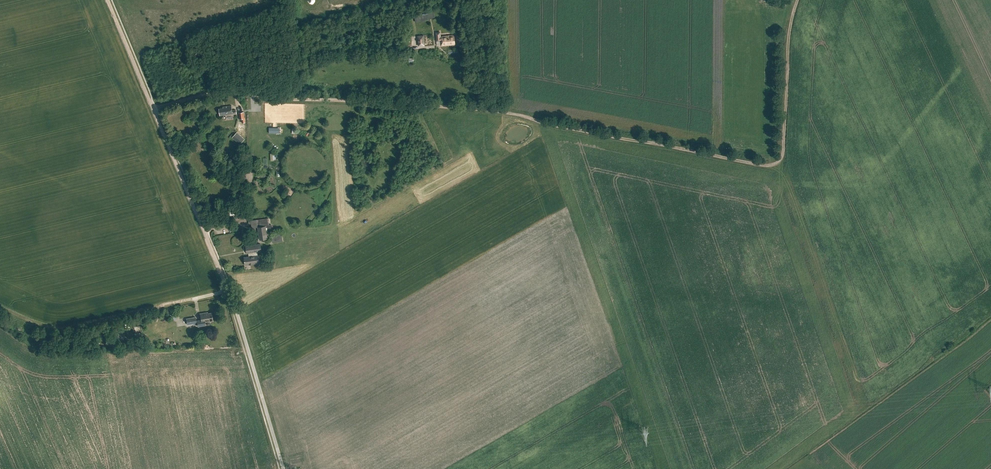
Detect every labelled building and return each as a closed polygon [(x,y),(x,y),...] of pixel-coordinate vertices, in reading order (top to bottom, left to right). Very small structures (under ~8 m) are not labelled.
[(429,19),(427,12),(417,15),(418,16),(419,21),(429,19)] [(436,34),(437,40),(440,40),(441,45),(455,44),(454,35),(441,36),(441,33),(436,34)] [(223,108),(219,108),(220,115),(236,113),(236,109),(232,110),(232,105),(223,106),(223,108)] [(244,139),(237,133),(233,137),(240,143),(244,139)] [(268,218),(248,221),(249,224),(258,223),(259,227),(258,227),(260,239),(268,238),(267,233),(270,233),(269,231),(270,229),(272,229),(273,227),(273,225),(271,224),(269,224),(268,218)] [(261,243),(246,245),(247,252),(249,252),(249,256),(245,257),(246,264),(261,262),(259,254),(258,255),(257,251),(262,250),(261,243)] [(200,313),(201,320),(197,321),(198,326),(205,325),(204,322),(213,320),(211,312),(207,313),(207,312),(200,313)] [(185,318),(186,324),(196,323),(195,316),(185,318)] [(112,339),(110,345),(120,348),(125,335),(119,333),(118,334),(113,332),(112,335),(117,337),(116,341),(112,339)]
